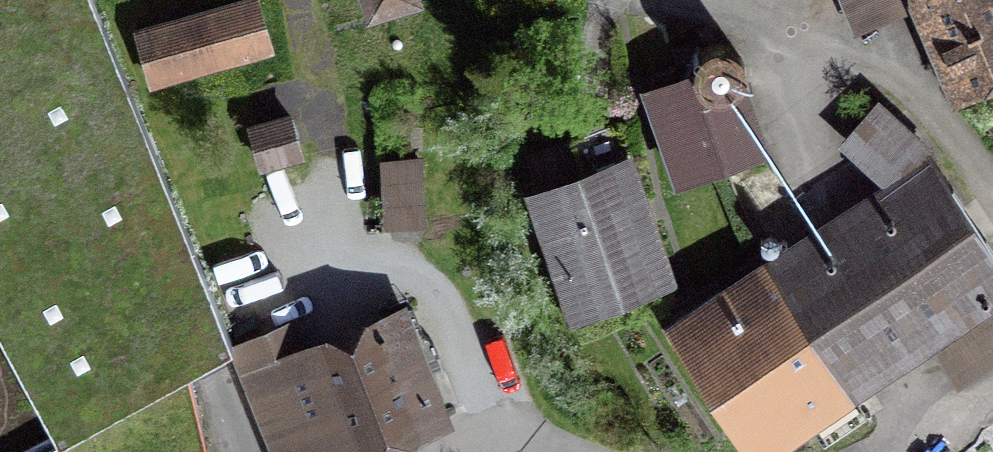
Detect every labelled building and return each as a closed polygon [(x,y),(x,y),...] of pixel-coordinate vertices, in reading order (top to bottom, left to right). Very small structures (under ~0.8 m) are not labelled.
[(188,366),(232,341),(95,0),(0,0),(0,451),(208,451),(188,366)] [(257,0),(245,0),(137,31),(153,83),(271,50),(257,0)] [(417,2),(416,0),(366,0),(370,15),(417,2)] [(953,91),(992,74),(992,0),(915,0),(953,91)] [(649,92),(678,177),(721,163),(692,77),(649,92)] [(908,188),(935,160),(938,157),(883,106),(846,145),(887,184),(894,176),(908,188)] [(290,115),(250,126),(261,166),(301,155),(290,115)] [(700,332),(771,444),(849,394),(838,377),(960,299),(972,317),(992,303),(992,253),(935,160),(908,188),(913,196),(777,283),(763,262),(724,287),(737,309),(700,332)] [(539,194),(578,308),(663,279),(624,165),(539,194)] [(424,171),(382,174),(382,242),(427,240),(424,171)] [(428,416),(404,355),(426,347),(412,310),(372,325),(375,332),(248,381),(277,451),(351,451),(349,447),(428,416)]
